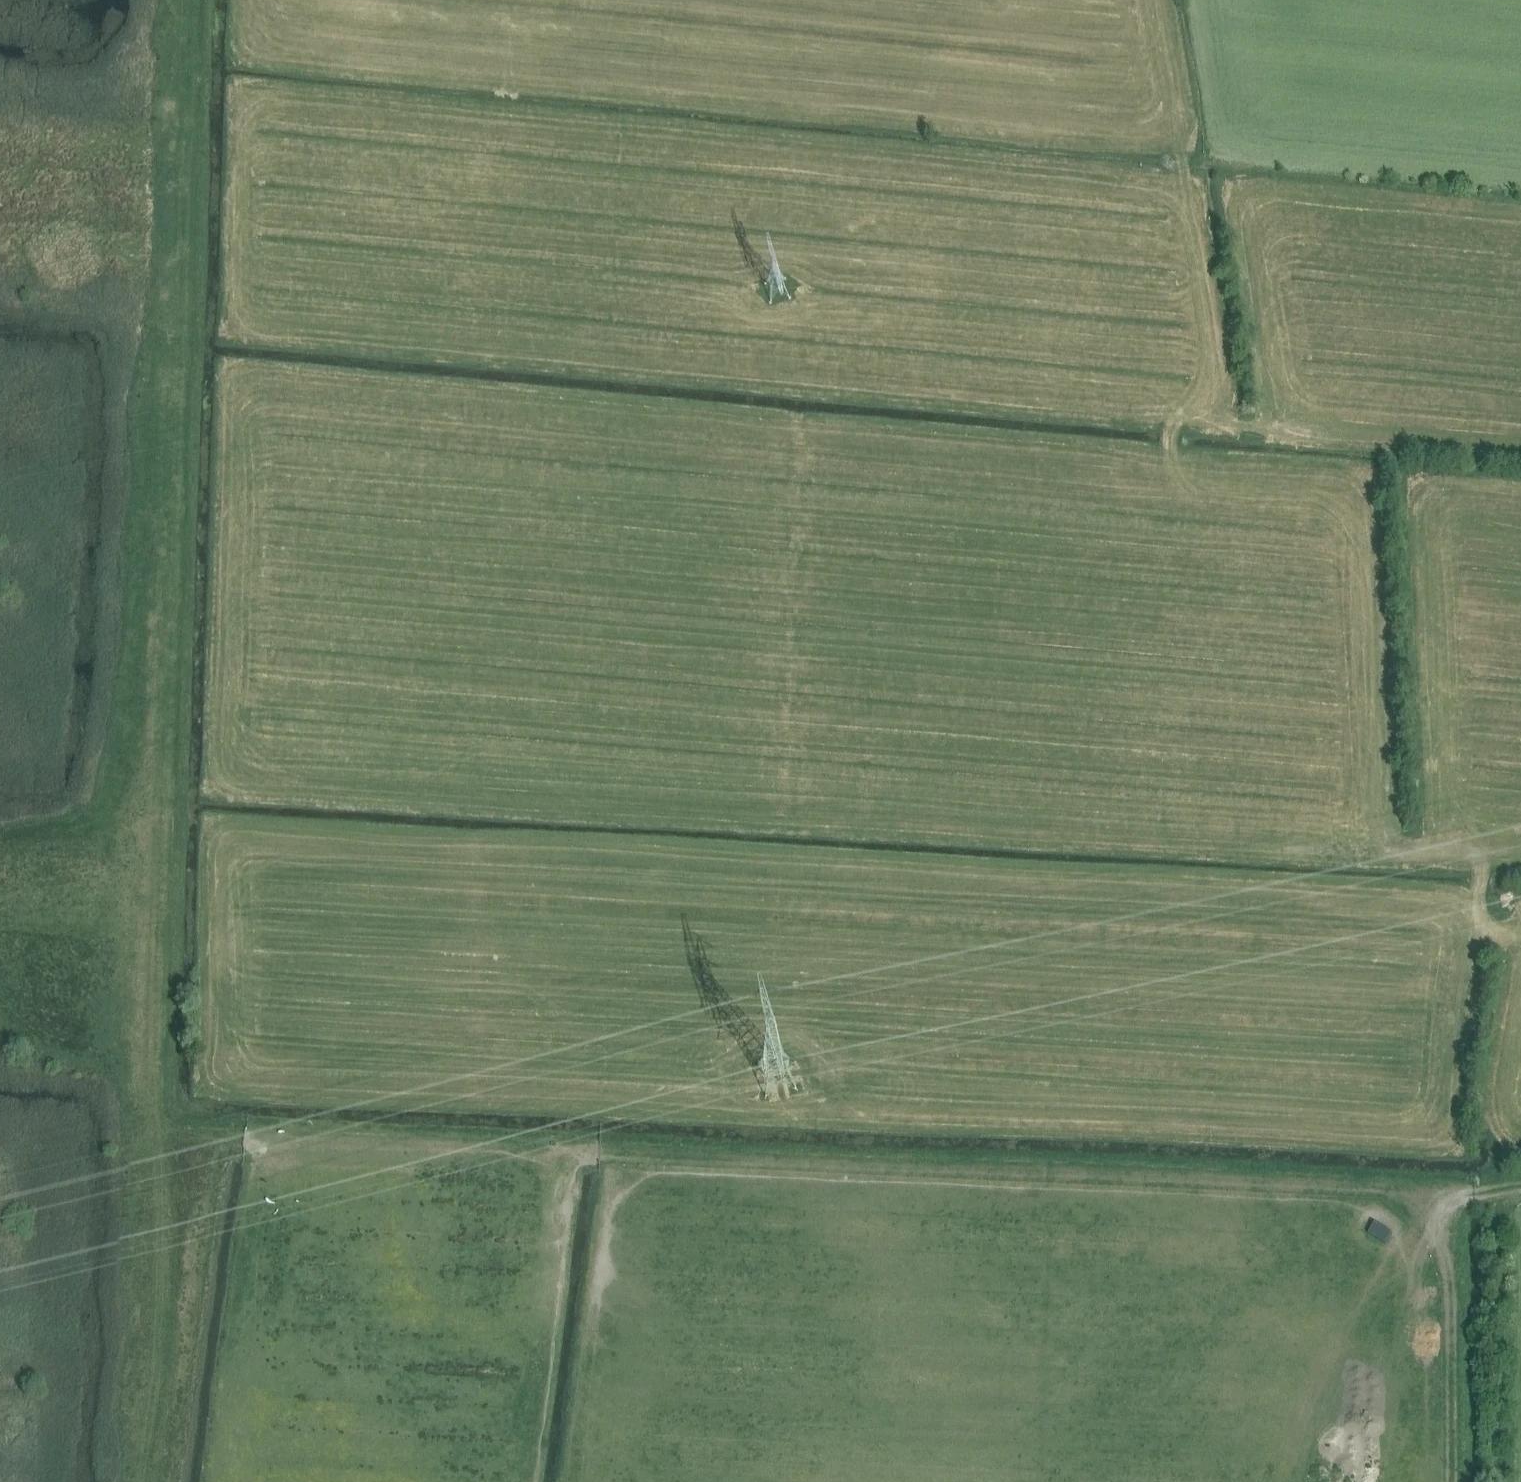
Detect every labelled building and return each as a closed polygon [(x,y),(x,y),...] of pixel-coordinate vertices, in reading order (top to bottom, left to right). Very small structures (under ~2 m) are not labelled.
[(1382,1242),(1388,1232),(1370,1222),(1365,1233),(1382,1242)]
